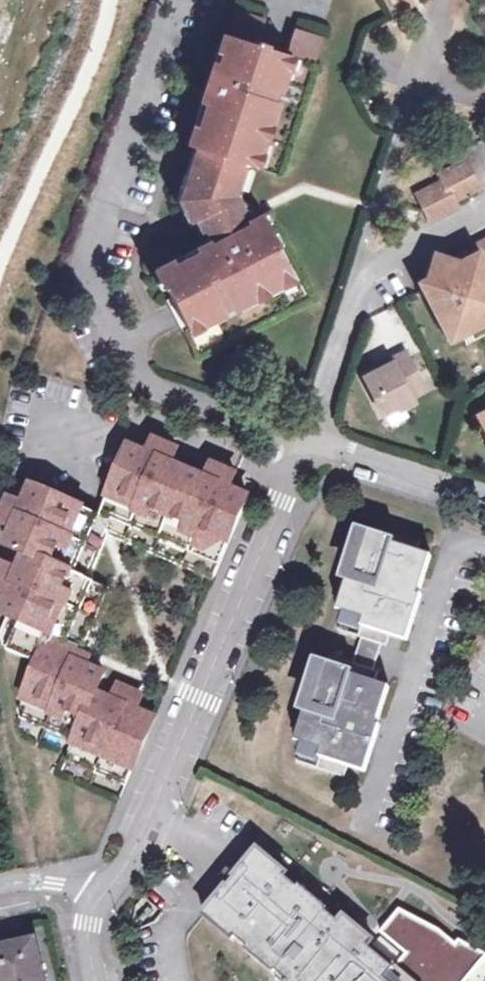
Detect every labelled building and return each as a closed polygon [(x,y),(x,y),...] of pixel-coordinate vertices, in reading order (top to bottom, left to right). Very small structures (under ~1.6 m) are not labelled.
[(316,57),(322,33),(291,25),(284,49),(316,57)] [(223,34),(205,90),(220,94),(216,108),(206,104),(198,130),(193,128),(189,138),(187,145),(199,149),(244,164),(275,174),(310,63),(223,34)] [(205,90),(193,128),(198,130),(206,104),(216,108),(220,94),(205,90)] [(244,164),(199,149),(190,175),(235,190),(244,164)] [(417,195),(430,220),(456,207),(453,202),(479,188),(466,162),(439,176),(442,182),(417,195)] [(233,194),(235,190),(190,175),(187,174),(182,189),(185,190),(182,200),(192,221),(200,218),(236,201),(233,194)] [(236,201),(200,218),(206,231),(211,243),(212,246),(249,228),(246,222),(236,201)] [(253,219),(246,222),(249,228),(212,246),(211,243),(196,250),(198,254),(176,266),(173,263),(154,271),(160,282),(164,281),(189,332),(199,351),(307,297),(281,245),(277,247),(271,235),(274,233),(268,222),(265,224),(262,218),(254,222),(253,219)] [(423,280),(420,282),(450,341),(469,332),(473,339),(484,333),(484,241),(475,246),(478,253),(457,263),(455,260),(436,253),(432,263),(441,266),(437,273),(426,279),(423,280)] [(432,263),(426,279),(437,273),(441,266),(432,263)] [(406,351),(392,359),(394,363),(378,371),(364,378),(383,415),(412,400),(410,396),(425,388),(406,351)] [(376,367),(378,371),(394,363),(392,359),(376,367)] [(476,415),(484,431),(484,410),(476,415)] [(214,579),(249,498),(230,490),(236,476),(214,466),(208,481),(171,465),(178,451),(156,441),(149,456),(130,448),(104,510),(115,537),(214,579)] [(33,487),(25,506),(10,500),(1,522),(15,528),(7,547),(27,555),(19,572),(5,566),(0,577),(0,590),(10,594),(2,613),(8,616),(20,621),(8,648),(7,650),(35,662),(37,667),(19,708),(77,733),(74,741),(69,753),(99,765),(129,778),(154,719),(135,711),(141,696),(119,686),(113,701),(96,694),(104,675),(85,666),(89,658),(69,650),(72,643),(82,648),(108,588),(89,580),(106,540),(95,513),(33,487)] [(297,761),(345,776),(348,766),(356,742),(351,740),(355,729),(360,731),(375,682),(379,672),(374,670),(383,644),(387,645),(391,635),(398,610),(393,609),(397,599),(402,600),(417,552),(421,541),(373,526),(354,585),(367,589),(364,600),(351,595),(339,630),(362,638),(354,664),(331,656),(312,716),(325,720),(322,731),(309,726),(297,761)] [(398,610),(391,635),(403,639),(429,555),(417,552),(402,600),(397,599),(393,609),(398,610)] [(4,646),(8,648),(20,621),(8,616),(4,625),(4,646)] [(356,742),(348,766),(361,768),(387,686),(375,682),(360,731),(355,729),(351,740),(356,742)] [(77,733),(19,708),(18,710),(21,718),(74,741),(77,733)] [(99,765),(69,753),(66,761),(96,774),(99,765)] [(99,765),(96,774),(126,786),(129,778),(99,765)] [(204,915),(235,939),(237,937),(248,948),(246,950),(275,974),(277,972),(287,980),(416,980),(397,966),(395,969),(392,972),(366,950),(369,947),(373,941),(345,918),(340,923),(327,911),(328,909),(300,885),(298,888),(285,877),(287,874),(258,850),(237,876),(226,889),(204,915)] [(230,870),(219,884),(226,889),(237,876),(230,870)] [(36,940),(0,948),(0,980),(45,980),(36,940)] [(369,947),(366,950),(392,972),(395,969),(369,947)]
